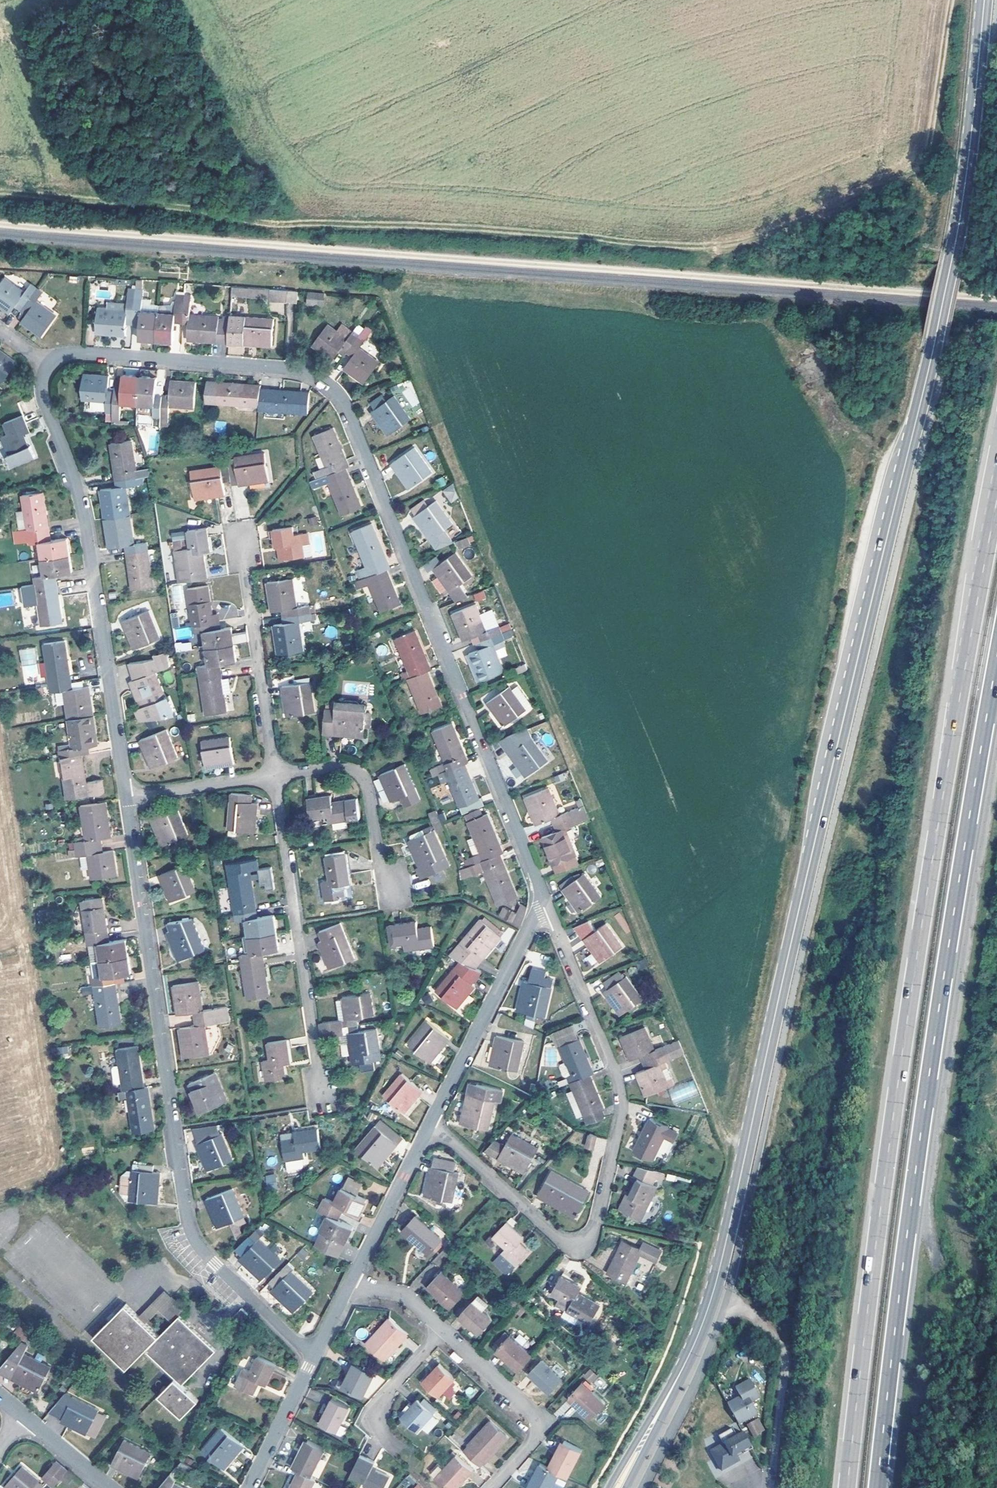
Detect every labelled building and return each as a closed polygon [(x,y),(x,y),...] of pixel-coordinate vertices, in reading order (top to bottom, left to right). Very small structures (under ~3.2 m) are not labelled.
[(38,289),(33,285),(26,294),(5,279),(0,286),(0,306),(12,314),(17,306),(20,302),(26,305),(38,289)] [(141,320),(142,312),(143,300),(143,291),(142,291),(143,281),(137,280),(136,298),(134,319),(141,320)] [(270,290),(232,287),(232,295),(270,298),(270,290)] [(44,293),(38,289),(26,305),(32,309),(29,314),(23,322),(43,336),(57,316),(38,302),(44,293)] [(270,301),(288,302),(289,292),(270,290),(270,298),(270,301)] [(289,292),(288,302),(298,303),(299,292),(289,292)] [(320,294),(309,293),(308,304),(320,304),(320,294)] [(134,319),(136,298),(128,298),(128,305),(127,311),(108,309),(99,308),(96,333),(126,335),(126,324),(127,319),(134,319)] [(151,300),(143,300),(142,312),(158,313),(159,306),(150,305),(151,300)] [(158,313),(156,340),(173,341),(175,322),(182,323),(184,302),(176,302),(173,301),(171,305),(159,306),(158,313)] [(191,303),(184,302),(182,323),(189,323),(187,340),(228,344),(228,343),(229,322),(219,322),(219,318),(190,316),(191,303)] [(128,305),(108,303),(108,309),(127,311),(128,305)] [(32,309),(26,305),(23,309),(29,314),(32,309)] [(142,312),(141,320),(141,328),(140,339),(156,340),(158,313),(142,312)] [(230,317),(229,322),(228,343),(272,346),(274,319),(230,317)] [(343,348),(348,352),(360,335),(355,331),(354,332),(349,340),(339,333),(328,324),(314,345),(334,360),(343,348)] [(348,329),(344,327),(339,333),(349,340),(354,332),(348,328),(348,329)] [(360,335),(348,352),(353,356),(344,368),(365,383),(379,363),(360,348),(366,339),(360,335)] [(3,384),(18,363),(0,351),(0,381),(3,384)] [(108,412),(114,412),(116,392),(109,391),(109,377),(84,375),(83,399),(108,401),(108,412)] [(122,402),(139,404),(142,377),(124,376),(124,381),(123,392),(116,392),(114,412),(121,413),(122,402)] [(162,416),(164,395),(156,395),(157,378),(142,377),(139,404),(139,413),(155,415),(155,416),(162,416)] [(259,407),(261,389),(261,386),(208,381),(206,403),(259,407)] [(170,396),(164,395),(162,416),(161,425),(168,426),(169,406),(195,408),(196,383),(171,382),(170,396)] [(261,389),(259,407),(259,410),(308,413),(309,393),(261,389)] [(413,389),(405,392),(411,407),(419,404),(413,389)] [(388,401),(384,395),(372,403),(376,410),(388,401)] [(412,420),(395,396),(388,401),(376,410),(373,412),(390,435),(412,420)] [(151,415),(136,415),(136,424),(151,423),(151,415)] [(31,433),(24,416),(6,423),(10,435),(3,437),(10,456),(29,448),(24,435),(31,433)] [(316,436),(331,475),(347,468),(351,467),(335,428),(316,436)] [(112,443),(118,480),(138,477),(133,440),(112,443)] [(29,448),(10,456),(8,456),(12,467),(35,458),(31,448),(29,448)] [(433,474),(415,448),(392,464),(410,490),(433,474)] [(270,481),(265,453),(235,458),(239,486),(270,481)] [(239,486),(235,458),(227,459),(229,467),(231,481),(232,487),(239,486)] [(231,481),(229,467),(191,472),(195,499),(225,495),(223,482),(231,481)] [(347,468),(331,475),(311,483),(313,491),(331,484),(344,515),(363,507),(347,468)] [(102,489),(106,518),(132,515),(128,486),(139,484),(138,477),(118,480),(119,487),(102,489)] [(450,494),(457,487),(455,483),(448,491),(450,494)] [(461,497),(457,487),(450,494),(456,501),(461,497)] [(27,518),(30,537),(50,534),(44,493),(24,496),(27,518)] [(430,508),(425,501),(413,510),(417,516),(430,508)] [(454,525),(437,502),(430,508),(417,516),(416,517),(432,540),(434,539),(437,542),(439,550),(455,544),(445,531),(454,525)] [(128,552),(149,549),(148,542),(136,543),(132,515),(106,518),(110,548),(127,546),(128,552)] [(308,518),(310,526),(319,525),(317,517),(308,518)] [(30,537),(27,518),(19,520),(22,538),(30,537)] [(357,575),(360,582),(389,570),(392,569),(374,525),(354,532),(369,567),(370,571),(357,575)] [(296,539),(295,527),(274,529),(274,531),(270,532),(271,540),(275,540),(277,549),(285,549),(286,560),(306,557),(304,538),(296,539)] [(179,582),(208,578),(204,557),(211,556),(207,532),(188,534),(189,544),(191,553),(175,555),(179,582)] [(41,543),(43,560),(71,556),(69,539),(51,542),(50,534),(30,537),(22,538),(16,539),(17,546),(41,543)] [(473,544),(470,537),(460,541),(463,549),(473,544)] [(191,553),(189,544),(174,546),(175,555),(191,553)] [(155,586),(149,549),(128,552),(134,589),(155,586)] [(473,577),(457,554),(443,564),(436,569),(441,578),(435,582),(443,594),(450,589),(459,602),(472,597),(463,584),(473,577)] [(36,578),(37,585),(57,582),(56,575),(73,573),(71,556),(43,560),(46,576),(36,578)] [(431,572),(436,569),(443,564),(438,557),(427,566),(431,572)] [(370,571),(369,567),(356,572),(357,575),(370,571)] [(389,570),(360,582),(363,589),(372,586),(383,613),(403,605),(389,570)] [(292,617),(313,614),(312,607),(299,609),(295,579),(269,583),(273,612),(284,611),(292,610),(292,617)] [(57,582),(37,585),(43,627),(63,624),(57,582)] [(189,588),(194,626),(214,623),(213,614),(209,586),(189,588)] [(483,591),(473,594),(476,602),(486,599),(483,591)] [(482,635),(484,642),(503,634),(501,627),(489,631),(478,605),(455,615),(466,642),(482,635)] [(160,638),(150,610),(123,620),(134,648),(160,638)] [(314,621),(313,614),(292,617),(293,623),(286,625),(276,626),(279,655),(305,651),(301,623),(314,621)] [(292,617),(285,618),(286,625),(293,623),(292,617)] [(205,631),(207,648),(235,644),(233,627),(221,628),(215,629),(214,623),(194,626),(195,632),(205,631)] [(325,626),(325,637),(336,637),(336,626),(325,626)] [(503,634),(484,642),(487,648),(481,650),(471,654),(482,682),(506,673),(497,650),(495,645),(499,643),(515,637),(512,630),(503,634)] [(398,639),(414,678),(430,672),(433,671),(417,632),(398,639)] [(51,685),(72,682),(66,641),(46,644),(51,685)] [(192,649),(190,641),(174,644),(175,652),(192,649)] [(487,648),(484,642),(478,644),(481,650),(487,648)] [(200,666),(201,673),(221,670),(220,663),(238,661),(235,644),(207,648),(210,665),(200,666)] [(172,666),(171,656),(155,658),(130,662),(136,679),(131,681),(141,708),(137,710),(141,722),(179,716),(171,697),(168,698),(157,672),(172,666)] [(221,670),(201,673),(207,715),(227,712),(224,692),(222,677),(221,670)] [(430,672),(414,678),(410,680),(424,714),(443,707),(430,672)] [(232,691),(230,676),(222,677),(224,692),(232,691)] [(65,690),(69,720),(94,716),(90,687),(82,688),(73,689),(72,682),(51,685),(52,692),(65,690)] [(316,713),(311,683),(283,688),(288,718),(316,713)] [(533,702),(522,686),(514,691),(526,708),(533,702)] [(514,691),(512,687),(489,703),(506,726),(528,711),(526,708),(514,691)] [(62,693),(53,693),(53,706),(62,705),(62,693)] [(337,707),(367,710),(368,703),(338,700),(337,707)] [(367,710),(337,707),(337,710),(327,709),(325,734),(365,738),(366,729),(367,710)] [(94,716),(69,720),(73,749),(61,750),(62,757),(83,754),(82,747),(89,746),(99,745),(94,716)] [(440,766),(443,774),(467,764),(470,763),(454,723),(435,731),(447,764),(440,766)] [(533,737),(530,729),(507,738),(516,751),(512,754),(528,777),(550,761),(533,737)] [(179,759),(168,730),(141,741),(152,769),(179,759)] [(235,765),(231,737),(203,741),(206,768),(235,765)] [(516,751),(507,738),(502,740),(512,754),(516,751)] [(90,753),(89,746),(82,747),(83,754),(90,753)] [(87,782),(83,754),(62,757),(68,799),(104,794),(102,781),(87,782)] [(467,764),(443,774),(441,774),(444,783),(452,781),(462,806),(481,799),(467,764)] [(421,802),(407,766),(383,776),(393,803),(403,798),(407,808),(421,802)] [(441,774),(443,774),(440,766),(434,769),(436,776),(441,774)] [(381,801),(386,800),(380,779),(374,780),(381,801)] [(556,818),(558,825),(578,817),(575,810),(562,815),(552,788),(528,798),(539,825),(556,818)] [(253,796),(233,794),(230,830),(257,833),(259,804),(253,804),(253,796)] [(333,803),(332,796),(308,799),(311,819),(329,817),(330,823),(361,819),(358,800),(333,803)] [(78,842),(78,849),(98,847),(97,839),(102,839),(112,837),(107,802),(82,806),(87,841),(78,842)] [(189,835),(177,808),(151,818),(162,846),(189,835)] [(476,865),(502,854),(505,853),(490,814),(485,816),(483,811),(474,815),(476,819),(471,822),(484,854),(474,858),(476,865)] [(578,817),(558,825),(561,831),(544,838),(555,866),(579,856),(568,829),(580,824),(578,817)] [(446,831),(442,821),(435,822),(437,828),(438,828),(440,833),(446,831)] [(450,868),(436,832),(411,842),(421,869),(425,878),(429,877),(432,884),(447,879),(444,870),(450,868)] [(98,847),(78,849),(71,851),(72,857),(82,856),(90,855),(92,869),(93,879),(118,875),(115,851),(105,852),(100,853),(98,847)] [(349,875),(345,854),(327,857),(330,880),(323,881),(325,901),(345,898),(343,885),(350,884),(349,875)] [(519,898),(502,854),(476,865),(462,871),(466,879),(487,871),(501,905),(519,898)] [(92,869),(90,855),(82,856),(84,870),(92,869)] [(579,856),(555,866),(559,874),(582,865),(579,856)] [(230,863),(237,914),(258,911),(251,870),(260,868),(259,859),(230,863)] [(196,891),(186,865),(161,875),(172,901),(196,891)] [(591,873),(593,874),(595,874),(596,873),(598,872),(598,870),(599,869),(598,867),(597,866),(595,865),(593,865),(592,865),(590,867),(590,868),(590,870),(590,872),(591,873)] [(604,898),(587,874),(575,883),(572,879),(567,882),(569,887),(565,889),(582,913),(604,898)] [(83,901),(88,938),(109,935),(103,898),(83,901)] [(532,907),(526,904),(521,913),(513,909),(509,917),(526,926),(530,915),(532,907)] [(53,908),(41,910),(42,919),(54,917),(53,908)] [(248,920),(250,937),(278,933),(276,916),(259,918),(258,911),(237,914),(238,922),(248,920)] [(507,933),(489,915),(486,919),(505,935),(507,933)] [(454,955),(464,960),(479,967),(505,935),(486,919),(485,917),(454,955)] [(206,950),(194,918),(170,922),(173,930),(168,931),(179,960),(206,950)] [(421,930),(420,923),(396,926),(399,946),(416,944),(418,950),(437,947),(435,929),(421,930)] [(331,969),(355,959),(341,924),(321,931),(324,941),(320,943),(331,969)] [(625,947),(608,925),(587,940),(603,963),(625,947)] [(243,956),(244,961),(264,958),(264,953),(281,950),(278,933),(250,937),(253,955),(243,956)] [(109,935),(88,938),(89,944),(100,943),(102,960),(130,956),(127,939),(110,942),(109,935)] [(253,955),(250,937),(240,938),(243,956),(253,955)] [(591,967),(597,963),(591,954),(585,958),(591,967)] [(132,974),(130,956),(102,960),(104,978),(95,979),(95,985),(116,982),(115,976),(122,975),(132,974)] [(264,958),(244,961),(249,998),(269,995),(264,958)] [(479,967),(464,960),(439,990),(459,1007),(477,985),(475,983),(486,970),(479,967)] [(549,971),(535,968),(532,982),(527,982),(521,1012),(548,1018),(556,980),(547,979),(549,971)] [(611,990),(607,993),(623,1016),(645,1000),(629,977),(621,982),(617,976),(607,983),(611,990)] [(122,1024),(116,982),(95,985),(101,1026),(122,1024)] [(196,1018),(218,1016),(216,1009),(204,1010),(200,982),(175,985),(179,1014),(195,1012),(196,1018)] [(82,995),(91,994),(90,986),(81,987),(82,995)] [(339,1001),(341,1021),(347,1020),(375,1016),(372,994),(344,998),(345,1000),(339,1001)] [(230,1014),(218,1016),(196,1018),(197,1026),(181,1028),(185,1056),(210,1053),(206,1024),(231,1020),(230,1014)] [(452,1038),(431,1020),(412,1043),(433,1061),(452,1038)] [(342,1028),(341,1021),(322,1024),(323,1030),(342,1028)] [(577,1025),(557,1033),(562,1044),(563,1047),(583,1040),(577,1025)] [(343,1035),(342,1028),(323,1030),(324,1038),(340,1035),(343,1035)] [(648,1054),(651,1061),(682,1049),(680,1042),(657,1050),(648,1028),(625,1037),(634,1060),(644,1056),(648,1054)] [(382,1061),(377,1030),(349,1034),(350,1042),(353,1065),(361,1064),(374,1062),(382,1061)] [(343,1035),(340,1035),(341,1044),(350,1042),(349,1034),(343,1035)] [(527,1042),(500,1036),(493,1066),(520,1072),(527,1042)] [(292,1062),(288,1039),(269,1042),(271,1059),(264,1059),(267,1080),(287,1077),(285,1064),(292,1062)] [(574,1083),(593,1076),(596,1074),(583,1040),(563,1047),(575,1078),(572,1078),(574,1083)] [(129,1089),(145,1087),(139,1045),(118,1048),(120,1065),(123,1082),(124,1090),(129,1089)] [(682,1049),(651,1061),(654,1068),(649,1070),(640,1074),(649,1097),(672,1088),(670,1081),(665,1083),(661,1073),(666,1071),(663,1064),(685,1055),(682,1049)] [(374,1062),(361,1064),(362,1073),(375,1071),(374,1062)] [(123,1082),(120,1065),(115,1065),(113,1068),(114,1080),(117,1083),(123,1082)] [(425,1090),(404,1072),(386,1094),(393,1100),(396,1103),(407,1112),(425,1090)] [(225,1102),(215,1074),(190,1083),(201,1112),(225,1102)] [(607,1110),(593,1076),(574,1083),(574,1084),(576,1091),(569,1093),(579,1119),(587,1117),(590,1125),(607,1119),(604,1111),(607,1110)] [(692,1081),(666,1091),(673,1108),(698,1098),(692,1081)] [(480,1084),(472,1082),(470,1095),(477,1096),(480,1084)] [(552,1092),(540,1083),(537,1098),(552,1092)] [(505,1090),(480,1084),(477,1096),(470,1095),(463,1124),(491,1130),(498,1101),(503,1102),(505,1090)] [(149,1086),(145,1087),(129,1089),(135,1131),(155,1128),(149,1086)] [(672,1129),(653,1120),(637,1154),(655,1162),(667,1138),(677,1142),(680,1134),(671,1130),(672,1129)] [(195,1128),(201,1142),(221,1134),(217,1125),(195,1128)] [(399,1143),(379,1125),(359,1148),(380,1166),(399,1143)] [(322,1149),(319,1129),(282,1135),(287,1162),(306,1159),(305,1152),(322,1149)] [(233,1160),(223,1133),(221,1134),(201,1142),(198,1144),(208,1170),(233,1160)] [(542,1150),(514,1135),(508,1146),(500,1142),(493,1155),(528,1174),(542,1150)] [(599,1137),(592,1135),(589,1148),(596,1150),(599,1137)] [(500,1142),(497,1140),(487,1151),(493,1155),(500,1142)] [(434,1167),(456,1172),(458,1163),(436,1158),(434,1167)] [(155,1164),(141,1163),(141,1170),(129,1169),(123,1175),(121,1193),(127,1200),(159,1202),(161,1172),(154,1171),(155,1164)] [(434,1167),(433,1167),(432,1172),(427,1197),(441,1200),(447,1201),(455,1203),(461,1173),(456,1172),(434,1167)] [(643,1168),(637,1178),(641,1180),(625,1214),(643,1223),(659,1189),(655,1187),(658,1180),(659,1177),(662,1172),(643,1168)] [(591,1194),(553,1171),(540,1195),(566,1211),(569,1205),(581,1212),(591,1194)] [(265,1175),(266,1189),(276,1189),(275,1175),(265,1175)] [(366,1183),(350,1175),(345,1187),(348,1188),(352,1179),(364,1186),(366,1183)] [(325,1203),(343,1212),(346,1206),(361,1213),(369,1198),(361,1194),(364,1186),(352,1179),(348,1188),(345,1187),(337,1201),(328,1196),(325,1203)] [(244,1217),(233,1188),(207,1198),(218,1227),(244,1217)] [(340,1219),(343,1212),(325,1203),(322,1209),(331,1214),(324,1228),(326,1230),(322,1237),(324,1238),(320,1245),(340,1256),(355,1226),(340,1219)] [(577,1218),(578,1216),(580,1213),(581,1212),(569,1205),(566,1211),(577,1218)] [(428,1226),(416,1216),(403,1232),(429,1254),(448,1234),(433,1220),(428,1226)] [(526,1239),(508,1222),(495,1236),(513,1252),(508,1258),(518,1267),(531,1253),(522,1243),(526,1239)] [(240,1258),(260,1239),(253,1232),(234,1251),(240,1258)] [(282,1260),(260,1239),(240,1258),(262,1280),(282,1260)] [(645,1250),(626,1242),(610,1276),(629,1285),(642,1257),(662,1266),(667,1255),(648,1246),(645,1250)] [(301,1260),(309,1255),(304,1248),(296,1253),(301,1260)] [(314,1292),(293,1271),(273,1291),(295,1312),(314,1292)] [(466,1294),(442,1271),(428,1286),(452,1309),(466,1294)] [(572,1276),(565,1272),(553,1293),(567,1301),(564,1307),(591,1324),(601,1306),(581,1295),(584,1288),(571,1280),(572,1276)] [(184,1311),(166,1293),(140,1317),(146,1323),(160,1309),(173,1322),(180,1315),(184,1311)] [(517,1306),(519,1304),(515,1300),(509,1307),(513,1311),(517,1306)] [(519,1304),(517,1306),(523,1312),(528,1307),(521,1301),(519,1304)] [(493,1321),(473,1302),(461,1315),(469,1323),(468,1324),(480,1335),(493,1321)] [(140,1317),(127,1304),(94,1336),(127,1369),(146,1349),(175,1379),(160,1394),(182,1417),(198,1401),(183,1386),(196,1373),(216,1352),(180,1315),(173,1322),(159,1336),(146,1323),(140,1317)] [(250,1318),(243,1311),(235,1318),(242,1325),(250,1318)] [(469,1323),(461,1315),(459,1318),(467,1325),(468,1324),(469,1323)] [(408,1337),(389,1319),(366,1344),(383,1361),(396,1347),(397,1349),(408,1337)] [(33,1331),(27,1326),(19,1334),(26,1340),(33,1331)] [(511,1336),(506,1331),(495,1343),(499,1347),(511,1336)] [(533,1356),(511,1336),(499,1347),(498,1349),(506,1357),(505,1358),(519,1371),(533,1356)] [(27,1345),(23,1343),(2,1368),(14,1374),(11,1379),(38,1393),(51,1368),(24,1353),(27,1345)] [(506,1357),(498,1349),(495,1352),(503,1360),(505,1358),(506,1357)] [(225,1360),(216,1352),(196,1373),(205,1381),(225,1360)] [(278,1367),(260,1358),(253,1373),(245,1370),(237,1388),(254,1397),(260,1385),(267,1389),(278,1367)] [(561,1380),(542,1360),(529,1373),(549,1393),(561,1380)] [(455,1378),(439,1363),(422,1381),(439,1396),(455,1378)] [(374,1373),(355,1364),(349,1375),(351,1376),(345,1388),(363,1397),(374,1373)] [(2,1368),(0,1371),(0,1373),(11,1379),(14,1374),(2,1368)] [(590,1369),(583,1376),(591,1384),(598,1377),(590,1369)] [(351,1376),(349,1375),(343,1387),(345,1388),(351,1376)] [(740,1394),(727,1401),(739,1422),(758,1411),(751,1399),(760,1394),(750,1376),(735,1385),(740,1394)] [(604,1404),(581,1383),(568,1397),(576,1404),(574,1406),(589,1419),(604,1404)] [(98,1411),(67,1395),(52,1413),(62,1418),(60,1422),(86,1435),(87,1433),(96,1413),(98,1411)] [(351,1406),(333,1397),(320,1423),(338,1431),(351,1406)] [(576,1404),(568,1397),(565,1400),(573,1407),(574,1406),(576,1404)] [(434,1413),(419,1398),(402,1417),(417,1432),(434,1413)] [(565,1401),(554,1413),(559,1418),(570,1406),(565,1401)] [(104,1417),(96,1413),(87,1433),(93,1436),(104,1417)] [(754,1418),(747,1422),(754,1434),(761,1430),(754,1418)] [(507,1437),(490,1421),(468,1444),(470,1445),(464,1451),(479,1465),(485,1459),(486,1460),(507,1437)] [(723,1441),(711,1448),(722,1468),(740,1458),(738,1454),(736,1452),(742,1449),(743,1451),(752,1446),(744,1430),(737,1434),(732,1426),(718,1433),(723,1441)] [(244,1449),(222,1430),(203,1453),(224,1472),(244,1449)] [(310,1440),(306,1439),(302,1448),(303,1449),(305,1450),(310,1440)] [(564,1441),(560,1439),(555,1449),(556,1449),(559,1451),(564,1441)] [(151,1453),(124,1440),(111,1465),(138,1479),(151,1453)] [(295,1467),(302,1470),(313,1476),(326,1448),(310,1440),(305,1450),(303,1449),(295,1467)] [(556,1449),(547,1467),(567,1477),(581,1449),(564,1441),(559,1451),(556,1449)] [(361,1453),(351,1473),(366,1480),(365,1482),(376,1487),(383,1487),(389,1474),(373,1466),(375,1461),(361,1453)] [(457,1453),(443,1468),(438,1463),(430,1472),(447,1487),(453,1487),(458,1483),(459,1484),(473,1468),(457,1453)] [(195,1467),(185,1457),(177,1468),(191,1474),(195,1467)] [(49,1482),(63,1466),(57,1461),(43,1477),(49,1482)] [(567,1477),(547,1467),(540,1463),(527,1487),(552,1487),(553,1485),(559,1487),(560,1487),(562,1487),(567,1477)] [(23,1466),(4,1487),(34,1487),(40,1481),(23,1466)] [(63,1466),(49,1482),(55,1487),(68,1471),(63,1466)] [(313,1476),(302,1470),(293,1487),(314,1487),(318,1479),(313,1476)] [(173,1473),(160,1487),(183,1487),(175,1484),(177,1477),(173,1473)]
